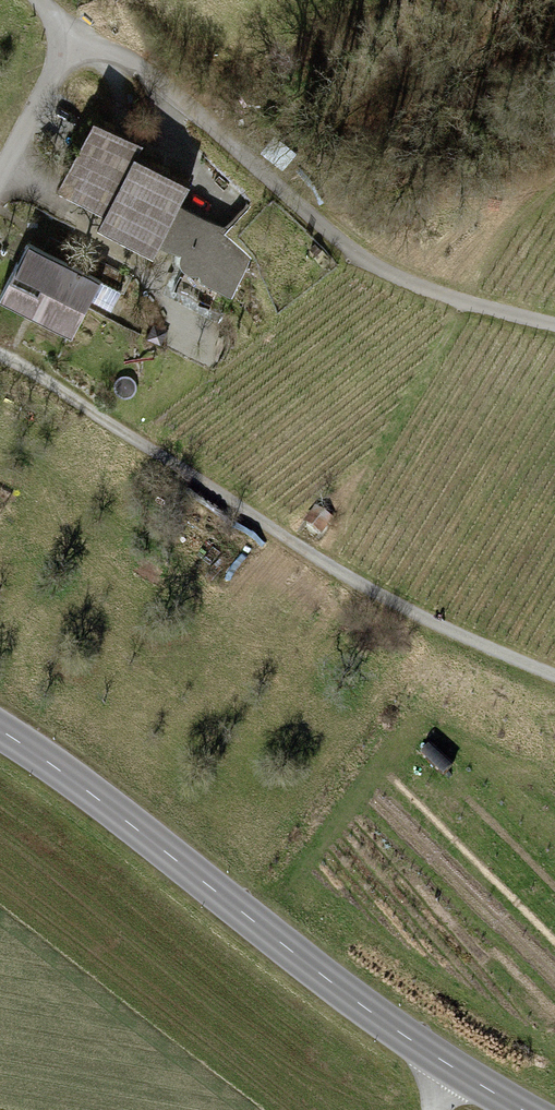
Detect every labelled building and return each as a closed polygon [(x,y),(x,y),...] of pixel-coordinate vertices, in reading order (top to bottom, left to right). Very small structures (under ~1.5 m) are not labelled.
[(142,141),(94,115),(57,185),(104,210),(98,222),(153,250),(159,238),(182,250),(180,254),(179,259),(181,264),(183,268),(172,288),(222,314),(251,258),(277,229),(250,204),(229,227),(233,231),(228,237),(221,231),(175,207),(189,180),(136,153),(142,141)] [(46,250),(28,240),(3,289),(75,326),(90,297),(111,308),(128,277),(62,244),(47,248),(46,250)] [(169,330),(154,323),(146,337),(161,345),(169,330)] [(331,517),(316,508),(305,524),(320,533),(331,517)]
